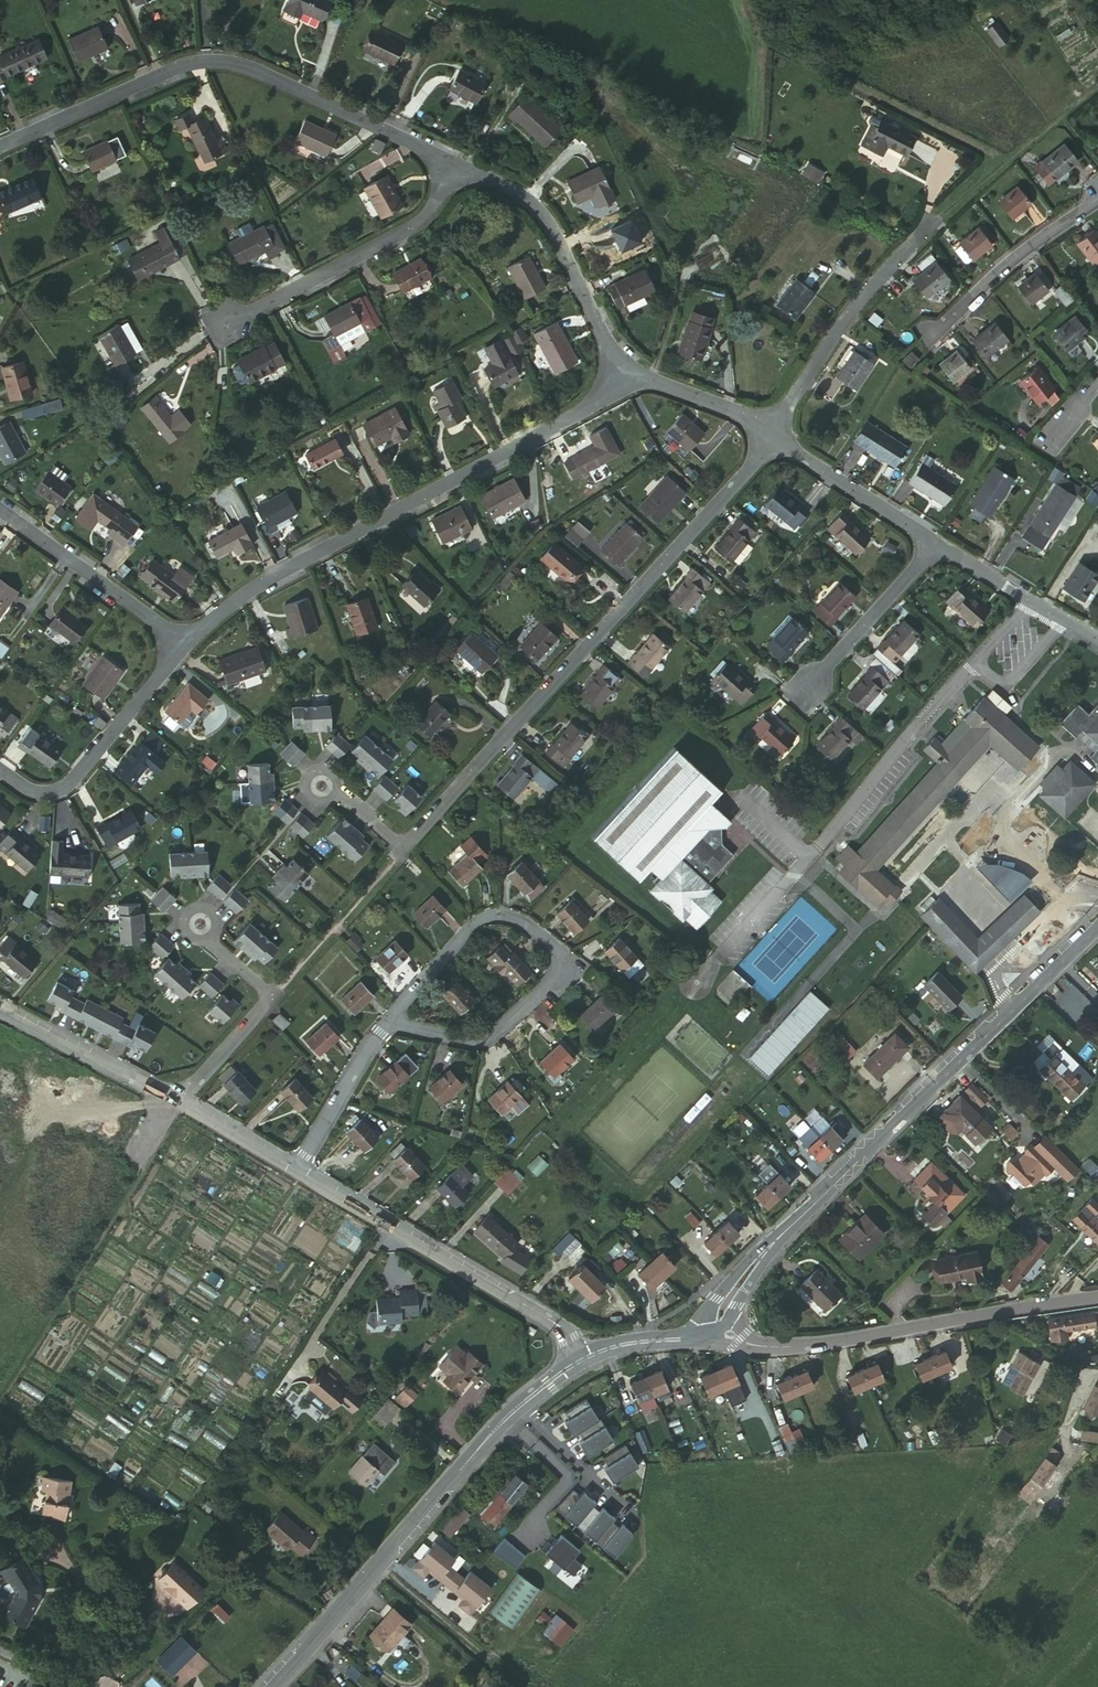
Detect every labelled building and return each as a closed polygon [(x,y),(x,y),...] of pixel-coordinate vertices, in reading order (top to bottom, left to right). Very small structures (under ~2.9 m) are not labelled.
[(313,10),(317,0),(277,0),(272,12),(286,18),(290,12),(308,20),(313,10)] [(286,18),(272,12),(269,19),(269,21),(280,26),(283,25),(286,18)] [(999,50),(1011,41),(997,22),(985,31),(999,50)] [(386,58),(395,39),(386,35),(367,26),(359,45),(386,58)] [(71,66),(100,53),(91,32),(62,45),(71,66)] [(0,52),(0,76),(36,60),(28,41),(0,52)] [(448,73),(440,91),(467,103),(475,86),(448,73)] [(498,114),(506,122),(508,119),(535,146),(553,127),(518,93),(498,114)] [(875,126),(864,145),(880,153),(884,144),(904,154),(913,137),(879,118),(875,126)] [(324,156),(335,135),(304,119),(294,141),(324,156)] [(858,142),(864,145),(875,126),(868,122),(858,142)] [(207,147),(199,126),(190,130),(188,126),(178,130),(189,155),(189,154),(207,147)] [(381,153),(385,144),(375,139),(370,147),(381,153)] [(1057,175),(1080,159),(1068,143),(1046,159),(1044,157),(1037,163),(1049,181),(1057,175)] [(99,144),(74,155),(84,175),(108,163),(99,144)] [(207,147),(189,154),(194,166),(211,159),(207,147)] [(600,188),(590,166),(559,180),(569,202),(585,195),(587,194),(600,188)] [(815,173),(802,166),(797,176),(809,182),(815,173)] [(818,175),(815,173),(809,182),(813,184),(818,175)] [(390,184),(386,177),(365,188),(380,217),(400,207),(388,185),(390,184)] [(31,201),(23,181),(0,191),(0,215),(31,201)] [(1014,214),(1032,201),(1021,185),(1002,198),(1014,214)] [(600,188),(587,194),(593,205),(605,200),(600,188)] [(593,205),(587,194),(585,195),(590,207),(593,205)] [(962,237),(974,255),(991,243),(979,226),(962,237)] [(1097,261),(1097,231),(1096,228),(1078,241),(1095,263),(1097,261)] [(263,235),(255,239),(267,262),(274,258),(263,235)] [(138,283),(162,273),(172,269),(159,236),(150,238),(155,251),(129,263),(122,265),(128,281),(136,279),(138,283)] [(967,260),(974,255),(962,237),(955,243),(967,260)] [(254,264),(258,270),(268,264),(267,262),(255,239),(255,238),(218,258),(228,278),(254,264)] [(960,264),(967,260),(955,243),(954,241),(947,245),(960,264)] [(163,247),(172,268),(179,265),(170,244),(163,247)] [(929,285),(947,272),(931,247),(922,253),(928,262),(918,269),(929,285)] [(113,250),(105,255),(109,263),(118,257),(113,250)] [(600,279),(594,283),(604,305),(612,300),(629,292),(640,286),(631,264),(600,279)] [(503,277),(518,307),(538,297),(523,267),(503,277)] [(410,268),(383,283),(392,301),(420,287),(410,268)] [(1030,299),(1049,286),(1038,270),(1019,284),(1030,299)] [(795,320),(814,294),(796,281),(776,306),(795,320)] [(1055,290),(1064,307),(1072,302),(1063,286),(1055,290)] [(629,292),(612,300),(616,307),(632,298),(629,292)] [(324,323),(334,345),(338,355),(364,342),(359,332),(369,328),(359,307),(349,312),(324,323)] [(686,314),(683,323),(703,329),(706,320),(686,314)] [(882,320),(874,314),(868,320),(876,327),(882,320)] [(1076,316),(1071,320),(1079,331),(1084,327),(1076,316)] [(1065,347),(1082,335),(1079,331),(1071,320),(1054,332),(1065,347)] [(985,352),(1007,336),(995,321),(975,337),(985,352)] [(693,362),(704,329),(703,329),(683,323),(682,323),(672,355),(693,362)] [(114,330),(133,357),(140,352),(121,325),(114,330)] [(94,342),(114,372),(134,358),(133,357),(114,330),(113,328),(94,342)] [(546,383),(569,371),(550,332),(527,344),(546,383)] [(513,336),(504,341),(509,351),(512,349),(518,346),(513,336)] [(503,340),(496,343),(503,359),(505,358),(511,355),(509,351),(504,341),(503,340)] [(473,350),(482,366),(497,358),(488,342),(473,350)] [(270,348),(262,352),(249,358),(251,361),(235,369),(244,386),(244,387),(280,369),(270,348)] [(950,375),(969,362),(958,348),(940,360),(950,375)] [(853,390),(870,363),(851,350),(834,379),(838,382),(853,390)] [(911,367),(920,359),(913,352),(904,360),(911,367)] [(512,370),(517,367),(512,358),(511,355),(505,358),(512,370)] [(473,371),(482,389),(506,376),(497,358),(473,371)] [(17,395),(8,365),(0,368),(0,401),(17,395)] [(1038,400),(1053,388),(1036,365),(1020,376),(1038,400)] [(244,386),(235,369),(229,372),(228,376),(234,388),(237,389),(244,386)] [(438,438),(457,429),(450,415),(448,416),(445,410),(452,406),(443,389),(424,398),(430,410),(422,415),(425,420),(428,418),(438,438)] [(37,417),(58,411),(55,402),(34,408),(37,417)] [(149,407),(133,418),(137,423),(153,413),(149,407)] [(385,411),(351,427),(362,450),(386,437),(389,443),(398,438),(385,411)] [(165,429),(153,413),(137,423),(157,451),(173,440),(172,439),(180,432),(173,423),(165,429)] [(688,456),(695,449),(701,442),(677,421),(660,440),(684,461),(688,456)] [(864,449),(878,429),(877,429),(867,421),(853,442),(864,449)] [(16,456),(0,427),(0,464),(16,456)] [(891,468),(905,448),(878,429),(864,449),(882,461),(891,468)] [(326,442),(328,447),(334,443),(329,434),(323,437),(325,441),(326,442)] [(576,483),(623,461),(610,434),(595,441),(600,452),(569,466),(576,483)] [(304,470),(333,456),(328,447),(326,442),(325,441),(296,455),(304,470)] [(945,503),(958,483),(924,459),(911,479),(945,503)] [(977,506),(989,514),(993,517),(1018,479),(998,465),(972,503),(977,506)] [(25,493),(38,503),(46,509),(60,489),(38,473),(25,493)] [(496,521),(530,503),(519,481),(485,499),(496,521)] [(652,530),(680,500),(662,483),(634,515),(652,530)] [(1041,532),(1049,538),(1077,497),(1057,484),(1024,532),(1035,540),(1041,532)] [(1097,502),(1097,487),(1086,499),(1093,506),(1097,502)] [(258,534),(266,530),(264,525),(288,512),(277,489),(245,505),(258,534)] [(791,534),(805,515),(796,508),(795,510),(774,494),(762,510),(783,526),(783,528),(791,534)] [(114,547),(128,527),(84,496),(65,523),(81,534),(88,523),(104,533),(100,538),(114,547)] [(445,543),(475,529),(464,505),(454,509),(456,512),(444,517),(442,515),(432,520),(445,543)] [(983,521),(989,514),(977,506),(972,514),(983,521)] [(855,556),(869,541),(849,523),(851,521),(843,513),(827,531),(855,556)] [(223,553),(241,545),(229,522),(195,539),(203,557),(220,547),(223,553)] [(745,547),(753,538),(733,522),(725,530),(728,534),(711,555),(726,568),(743,545),(745,547)] [(577,523),(563,537),(574,548),(588,534),(577,523)] [(615,569),(641,541),(624,525),(598,553),(615,569)] [(1042,549),(1049,538),(1041,532),(1035,540),(1024,532),(1021,537),(1042,549)] [(562,580),(575,565),(550,543),(536,558),(562,580)] [(131,575),(141,582),(150,569),(140,562),(131,575)] [(1081,601),(1097,576),(1078,563),(1061,588),(1081,601)] [(107,568),(103,575),(109,579),(113,572),(107,568)] [(160,576),(174,586),(180,578),(166,568),(160,576)] [(168,595),(174,586),(160,576),(150,569),(141,582),(139,585),(163,603),(168,595)] [(418,572),(412,578),(404,587),(425,607),(439,591),(418,572)] [(699,601),(707,590),(688,575),(680,585),(682,586),(665,607),(681,620),(697,599),(699,601)] [(836,618),(855,597),(839,583),(821,604),(818,600),(811,609),(831,627),(838,620),(836,618)] [(970,628),(982,614),(961,597),(963,595),(954,587),(939,605),(948,613),(949,611),(970,628)] [(295,635),(324,624),(312,592),(289,600),(296,622),(290,624),(295,635)] [(364,628),(384,621),(373,592),(354,599),(364,628)] [(61,642),(74,626),(51,608),(37,624),(61,642)] [(785,616),(767,636),(769,637),(771,640),(789,619),(785,616)] [(787,654),(806,632),(791,618),(789,619),(771,640),(769,637),(763,645),(783,664),(789,657),(787,654)] [(895,656),(915,634),(900,622),(883,643),(879,641),(872,649),(890,666),(897,657),(895,656)] [(517,647),(533,663),(556,640),(540,623),(517,647)] [(486,665),(495,656),(468,630),(451,647),(478,674),(486,665)] [(238,644),(222,650),(231,676),(270,663),(262,636),(252,639),(253,643),(240,647),(238,644)] [(645,673),(662,651),(648,639),(630,661),(627,659),(620,668),(640,683),(648,675),(645,673)] [(9,650),(0,643),(0,658),(1,659),(9,650)] [(98,697),(117,668),(98,656),(79,685),(98,697)] [(740,706),(754,689),(744,679),(743,682),(724,665),(711,679),(730,695),(728,697),(740,706)] [(877,692),(886,683),(867,666),(859,676),(861,677),(843,698),(856,710),(874,689),(877,692)] [(608,694),(615,685),(596,670),(589,679),(592,682),(574,704),(588,716),(605,693),(608,694)] [(211,690),(193,674),(169,703),(183,714),(195,700),(200,704),(211,690)] [(986,702),(1005,718),(1012,709),(994,693),(986,702)] [(425,731),(445,711),(432,698),(412,719),(425,731)] [(1040,751),(1005,718),(986,702),(984,700),(944,743),(941,747),(934,741),(923,754),(940,769),(858,858),(878,877),(879,876),(996,750),(1020,772),(1040,751)] [(301,726),(301,729),(329,727),(327,703),(290,705),(291,726),(301,726)] [(198,709),(192,704),(183,714),(188,718),(191,718),(198,709)] [(1088,720),(1078,710),(1060,729),(1071,739),(1073,737),(1079,732),(1097,750),(1097,710),(1088,720)] [(10,717),(0,711),(0,733),(10,717)] [(776,755),(789,741),(768,723),(770,721),(761,712),(746,731),(754,738),(757,736),(776,755)] [(92,724),(100,729),(106,723),(97,717),(92,724)] [(863,737),(859,733),(841,717),(835,725),(838,728),(818,748),(832,760),(851,739),(857,744),(863,737)] [(46,767),(56,751),(33,736),(34,735),(24,727),(11,747),(21,753),(22,751),(46,767)] [(564,763),(581,741),(565,728),(549,750),(545,748),(538,758),(558,774),(567,765),(564,763)] [(151,730),(142,739),(156,751),(164,742),(151,730)] [(333,731),(322,744),(335,756),(346,742),(333,731)] [(363,732),(349,748),(356,754),(354,756),(367,768),(369,765),(376,771),(390,756),(363,732)] [(1094,757),(1097,753),(1097,750),(1079,732),(1073,737),(1094,757)] [(938,737),(934,741),(941,747),(944,743),(938,737)] [(289,738),(277,752),(291,763),(302,750),(289,738)] [(155,752),(156,751),(142,739),(141,739),(124,760),(121,759),(114,767),(132,783),(139,775),(137,773),(147,761),(156,769),(164,760),(155,752)] [(713,801),(724,789),(674,746),(593,837),(643,881),(653,869),(664,878),(653,890),(685,919),(687,917),(699,928),(725,900),(712,889),(714,887),(710,882),(736,853),(724,842),(723,836),(721,834),(720,826),(727,825),(733,819),(729,816),(713,801)] [(551,785),(537,774),(516,757),(510,766),(511,767),(493,790),(509,802),(527,779),(544,793),(551,785)] [(248,801),(273,799),(271,771),(268,771),(267,761),(246,763),(248,801)] [(1065,774),(1062,772),(1043,791),(1046,795),(1042,800),(1067,822),(1097,789),(1073,766),(1065,774)] [(1043,791),(1062,772),(1059,768),(1040,788),(1043,791)] [(382,773),(370,786),(384,798),(395,785),(382,773)] [(396,805),(403,811),(419,793),(405,780),(391,796),(399,803),(396,805)] [(271,809),(284,820),(296,807),(283,796),(271,809)] [(127,825),(135,821),(126,803),(103,816),(101,813),(90,818),(102,841),(112,837),(111,833),(127,825)] [(289,824),(302,836),(313,822),(300,811),(289,824)] [(341,814),(325,833),(353,857),(367,841),(360,835),(362,833),(341,814)] [(35,816),(35,830),(43,830),(43,816),(35,816)] [(36,847),(15,831),(16,830),(7,824),(0,833),(0,847),(2,848),(3,847),(24,863),(36,847)] [(130,831),(127,825),(111,833),(112,837),(114,840),(118,841),(129,835),(130,831)] [(48,837),(47,849),(59,849),(59,837),(48,837)] [(459,850),(467,857),(477,867),(485,859),(468,841),(459,850)] [(47,849),(48,873),(59,874),(59,872),(88,871),(87,852),(59,851),(59,849),(47,849)] [(167,853),(169,874),(178,873),(179,876),(207,874),(205,850),(167,853)] [(896,891),(879,876),(878,877),(858,858),(850,850),(838,864),(846,872),(843,876),(879,911),(885,904),(893,912),(906,897),(898,890),(896,891)] [(113,868),(127,862),(123,854),(109,861),(113,868)] [(266,885),(282,899),(307,870),(291,857),(284,864),(282,862),(270,875),(273,878),(266,885)] [(462,887),(480,870),(467,857),(449,874),(462,887)] [(523,889),(538,877),(520,858),(507,871),(523,889)] [(982,871),(1015,905),(1035,885),(1025,878),(1013,873),(999,870),(991,869),(982,871)] [(217,871),(205,884),(218,896),(230,883),(217,871)] [(161,885),(150,898),(163,910),(174,896),(161,885)] [(234,886),(223,899),(236,911),(247,898),(234,886)] [(575,927),(589,913),(570,895),(557,908),(575,927)] [(426,929),(445,912),(434,899),(415,916),(426,929)] [(944,904),(926,921),(981,978),(1045,916),(1029,899),(983,944),(944,904)] [(137,903),(117,904),(120,941),(144,940),(142,926),(141,912),(138,912),(137,903)] [(66,914),(54,907),(49,915),(61,922),(66,914)] [(276,946),(248,921),(232,940),(253,958),(255,955),(263,961),(276,946)] [(148,943),(161,955),(172,942),(159,930),(148,943)] [(35,958),(14,942),(15,940),(6,933),(0,940),(0,958),(2,960),(3,958),(22,974),(35,958)] [(626,966),(640,954),(622,935),(607,948),(626,966)] [(498,971),(501,969),(495,962),(509,949),(501,941),(497,944),(496,944),(484,955),(498,971)] [(388,973),(406,955),(393,942),(375,959),(388,973)] [(527,969),(509,949),(495,962),(501,969),(513,982),(527,969)] [(640,954),(626,966),(633,973),(647,959),(640,954)] [(181,996),(195,980),(187,974),(190,972),(177,960),(174,963),(167,956),(153,972),(181,996)] [(7,966),(3,971),(19,985),(23,980),(7,966)] [(946,1008),(960,994),(936,971),(922,983),(946,1008)] [(208,973),(197,986),(210,997),(221,984),(208,973)] [(56,981),(46,999),(55,1004),(53,1007),(134,1049),(136,1045),(145,1049),(154,1030),(138,1022),(135,1028),(120,1021),(122,1017),(86,998),(83,1003),(69,996),(72,989),(56,981)] [(455,981),(441,993),(458,1012),(471,999),(455,981)] [(353,1014),(371,996),(358,983),(340,999),(353,1014)] [(748,1058),(766,1075),(829,1009),(810,991),(748,1058)] [(221,992),(207,1008),(221,1020),(238,1001),(231,996),(229,998),(221,992)] [(593,1027),(611,1011),(598,996),(579,1013),(593,1027)] [(279,1014),(272,1021),(282,1030),(289,1023),(279,1014)] [(317,1054),(335,1037),(323,1023),(304,1039),(317,1054)] [(823,1038),(834,1051),(843,1041),(831,1029),(823,1038)] [(884,1069),(905,1047),(893,1034),(870,1055),(884,1069)] [(1036,1049),(1041,1054),(1051,1044),(1047,1040),(1036,1049)] [(1053,1055),(1057,1051),(1051,1044),(1041,1054),(1047,1060),(1053,1055)] [(553,1073),(567,1059),(554,1046),(537,1063),(546,1073),(549,1077),(553,1073)] [(1082,1076),(1057,1051),(1053,1055),(1071,1074),(1055,1090),(1061,1096),(1078,1080),(1082,1076)] [(1030,1063),(1037,1070),(1047,1060),(1041,1054),(1030,1063)] [(870,1055),(861,1065),(874,1078),(884,1069),(870,1055)] [(1071,1074),(1053,1055),(1047,1060),(1037,1070),(1055,1090),(1071,1074)] [(408,1068),(400,1059),(396,1064),(404,1073),(408,1068)] [(385,1091),(405,1074),(404,1073),(396,1064),(393,1060),(374,1077),(385,1091)] [(218,1075),(223,1082),(235,1073),(229,1066),(218,1075)] [(441,1102),(461,1085),(449,1070),(428,1087),(441,1102)] [(238,1102),(252,1090),(236,1071),(235,1073),(223,1082),(222,1083),(238,1102)] [(546,1073),(542,1076),(550,1085),(558,1078),(553,1073),(549,1077),(546,1073)] [(295,1110),(310,1099),(294,1080),(279,1092),(295,1110)] [(1081,1084),(1078,1080),(1061,1096),(1065,1100),(1081,1084)] [(520,1104),(512,1095),(499,1081),(481,1096),(494,1111),(502,1105),(510,1113),(520,1104)] [(959,1097),(972,1111),(976,1108),(973,1106),(975,1104),(978,1107),(985,1100),(970,1085),(963,1092),(963,1093),(959,1097)] [(979,1118),(972,1111),(959,1097),(958,1096),(942,1111),(942,1112),(950,1119),(943,1126),(950,1134),(957,1127),(971,1142),(987,1126),(979,1118)] [(950,1119),(942,1112),(938,1116),(939,1123),(943,1126),(950,1119)] [(820,1137),(831,1127),(821,1117),(810,1128),(811,1128),(820,1137)] [(361,1149),(375,1137),(359,1118),(345,1129),(361,1149)] [(820,1137),(832,1150),(845,1136),(847,1135),(835,1122),(831,1127),(820,1137)] [(1002,1132),(1009,1139),(1015,1134),(1008,1126),(1002,1132)] [(819,1162),(832,1150),(820,1137),(811,1128),(799,1140),(808,1149),(807,1149),(819,1162)] [(1043,1138),(1031,1150),(1039,1157),(1050,1145),(1043,1138)] [(389,1150),(394,1156),(406,1146),(401,1140),(389,1150)] [(1031,1150),(1028,1146),(1022,1152),(1022,1157),(1016,1163),(1006,1163),(1003,1166),(1003,1172),(1006,1175),(1010,1175),(1022,1187),(1026,1182),(1029,1185),(1040,1174),(1043,1177),(1051,1169),(1065,1183),(1077,1172),(1050,1145),(1039,1157),(1031,1150)] [(409,1177),(422,1166),(406,1146),(392,1158),(409,1177)] [(538,1155),(526,1167),(537,1177),(548,1165),(538,1155)] [(762,1184),(774,1196),(787,1185),(767,1163),(754,1176),(762,1184)] [(945,1194),(935,1204),(922,1217),(932,1226),(962,1195),(930,1163),(913,1179),(920,1186),(929,1177),(945,1194)] [(508,1169),(494,1183),(508,1196),(521,1181),(508,1169)] [(452,1204),(465,1192),(449,1174),(435,1187),(452,1204)] [(927,1196),(935,1204),(945,1194),(929,1177),(920,1186),(928,1195),(927,1196)] [(762,1206),(774,1196),(762,1184),(752,1193),(762,1206)] [(1086,1200),(1069,1220),(1074,1224),(1092,1205),(1086,1200)] [(1097,1245),(1097,1210),(1092,1205),(1074,1224),(1097,1245)] [(855,1253),(880,1229),(862,1211),(838,1236),(855,1253)] [(509,1249),(514,1243),(484,1215),(470,1229),(500,1256),(502,1257),(509,1249)] [(709,1229),(721,1241),(732,1230),(722,1218),(709,1229)] [(708,1252),(721,1241),(709,1229),(698,1239),(708,1252)] [(564,1234),(551,1250),(557,1255),(560,1251),(570,1239),(564,1234)] [(1034,1237),(1023,1251),(1026,1253),(1033,1259),(1045,1245),(1034,1237)] [(570,1239),(560,1251),(566,1255),(576,1243),(570,1239)] [(500,1256),(497,1259),(516,1274),(526,1259),(509,1249),(502,1257),(500,1256)] [(645,1260),(656,1272),(668,1261),(657,1249),(645,1260)] [(1007,1290),(1033,1259),(1026,1253),(999,1284),(1007,1290)] [(970,1283),(983,1281),(977,1255),(936,1264),(941,1285),(969,1278),(970,1283)] [(575,1260),(573,1262),(576,1265),(577,1263),(590,1275),(593,1271),(583,1260),(580,1261),(579,1260),(575,1260)] [(644,1284),(656,1272),(645,1260),(633,1272),(644,1284)] [(576,1265),(588,1277),(590,1275),(577,1263),(576,1265)] [(588,1277),(576,1265),(566,1276),(577,1287),(588,1277)] [(821,1307),(836,1291),(814,1269),(798,1285),(821,1307)] [(588,1277),(577,1287),(589,1297),(601,1286),(590,1275),(588,1277)] [(400,1315),(418,1313),(418,1312),(416,1289),(398,1291),(398,1298),(374,1301),(376,1322),(400,1320),(400,1315)] [(416,1290),(418,1312),(427,1311),(425,1289),(416,1290)] [(1046,1341),(1064,1338),(1063,1330),(1097,1325),(1097,1313),(1043,1321),(1046,1341)] [(536,1330),(529,1326),(526,1333),(533,1337),(536,1330)] [(465,1354),(482,1368),(486,1364),(470,1350),(465,1354)] [(927,1358),(934,1373),(948,1367),(942,1352),(927,1358)] [(1017,1371),(1024,1357),(1017,1352),(1009,1366),(1017,1371)] [(458,1395),(482,1368),(465,1354),(441,1381),(458,1395)] [(1025,1388),(1038,1363),(1026,1356),(1024,1357),(1017,1371),(1012,1381),(1018,1384),(1025,1388)] [(918,1380),(934,1373),(927,1358),(912,1365),(918,1380)] [(860,1370),(866,1384),(880,1378),(875,1363),(860,1370)] [(714,1371),(722,1388),(735,1382),(728,1365),(714,1371)] [(789,1376),(796,1391),(811,1385),(804,1369),(789,1376)] [(850,1391),(866,1384),(860,1370),(844,1376),(850,1391)] [(643,1377),(650,1395),(664,1389),(657,1371),(643,1377)] [(706,1395),(722,1388),(714,1371),(699,1377),(706,1395)] [(329,1407),(341,1393),(318,1372),(306,1388),(329,1407)] [(781,1398),(796,1391),(789,1376),(775,1382),(781,1398)] [(649,1395),(650,1395),(643,1377),(627,1384),(634,1401),(649,1395)] [(1008,1389),(1014,1392),(1018,1384),(1012,1381),(1008,1389)] [(1013,1394),(1020,1398),(1025,1388),(1018,1384),(1014,1392),(1013,1394)] [(1096,1414),(1097,1411),(1097,1389),(1094,1386),(1093,1386),(1082,1406),(1096,1414)] [(403,1387),(396,1396),(407,1405),(414,1397),(403,1387)] [(634,1401),(638,1411),(653,1405),(649,1395),(634,1401)] [(396,1396),(392,1401),(402,1410),(407,1405),(396,1396)] [(582,1399),(562,1413),(567,1420),(563,1423),(571,1436),(576,1433),(596,1421),(582,1399)] [(385,1429),(393,1413),(379,1406),(371,1423),(385,1429)] [(596,1421),(576,1433),(581,1441),(577,1443),(585,1457),(610,1442),(597,1420),(596,1421)] [(804,1443),(801,1429),(790,1432),(789,1425),(780,1426),(784,1447),(804,1443)] [(643,1431),(635,1434),(643,1454),(650,1451),(643,1431)] [(1081,1431),(1080,1442),(1097,1445),(1097,1434),(1081,1431)] [(996,1442),(1007,1446),(1011,1436),(1000,1432),(996,1442)] [(359,1457),(359,1456),(344,1472),(361,1487),(374,1472),(379,1477),(390,1465),(370,1446),(359,1457)] [(622,1446),(601,1459),(605,1466),(601,1469),(609,1483),(635,1467),(622,1446)] [(1017,1493),(1027,1500),(1053,1464),(1057,1451),(1051,1447),(1043,1458),(1017,1493)] [(49,1512),(49,1516),(61,1520),(66,1503),(63,1503),(65,1493),(68,1494),(72,1481),(45,1474),(41,1486),(48,1488),(45,1498),(43,1497),(40,1510),(49,1512)] [(512,1474),(508,1480),(495,1494),(476,1517),(487,1526),(523,1484),(512,1474)] [(495,1494),(508,1480),(500,1474),(488,1488),(495,1494)] [(1057,1492),(1057,1491),(1050,1485),(1039,1499),(1047,1505),(1048,1504),(1057,1492)] [(476,1517),(495,1494),(488,1488),(469,1511),(476,1517)] [(589,1507),(592,1503),(579,1492),(576,1496),(570,1490),(553,1508),(573,1526),(589,1507)] [(1057,1492),(1048,1504),(1052,1507),(1061,1495),(1057,1492)] [(204,1511),(210,1504),(203,1498),(198,1505),(204,1511)] [(447,1535),(467,1512),(459,1506),(439,1529),(447,1535)] [(608,1522),(611,1519),(599,1509),(595,1513),(589,1507),(573,1526),(592,1541),(608,1522)] [(277,1512),(261,1531),(283,1550),(286,1548),(297,1558),(313,1540),(300,1530),(298,1532),(277,1512)] [(627,1531),(618,1524),(615,1528),(608,1522),(592,1541),(611,1557),(628,1537),(627,1531)] [(577,1550),(559,1535),(554,1540),(553,1539),(549,1545),(545,1541),(538,1549),(570,1576),(580,1565),(571,1558),(577,1550)] [(988,1545),(993,1539),(989,1536),(983,1542),(988,1545)] [(525,1557),(505,1540),(493,1553),(516,1569),(525,1557)] [(433,1579),(441,1586),(451,1574),(443,1567),(450,1560),(430,1543),(409,1567),(419,1577),(426,1568),(435,1576),(433,1579)] [(21,1556),(0,1568),(12,1588),(12,1592),(0,1613),(22,1625),(37,1599),(37,1583),(21,1556)] [(170,1562),(155,1579),(172,1594),(170,1595),(184,1608),(201,1589),(170,1562)] [(510,1627),(539,1586),(515,1569),(486,1610),(510,1627)] [(451,1574),(441,1586),(449,1593),(451,1590),(460,1598),(453,1606),(463,1616),(484,1591),(465,1574),(459,1581),(451,1574)] [(217,1605),(210,1612),(224,1624),(230,1618),(217,1605)] [(554,1611),(550,1615),(541,1608),(535,1616),(544,1623),(539,1629),(559,1644),(573,1626),(554,1611)] [(386,1649),(408,1624),(392,1609),(370,1634),(386,1649)] [(185,1641),(179,1637),(174,1644),(178,1647),(185,1641)] [(178,1647),(174,1644),(167,1652),(173,1657),(180,1649),(178,1647)] [(479,1686),(503,1686),(486,1676),(479,1686)] [(101,1686),(117,1686),(107,1677),(99,1685),(101,1686)]
